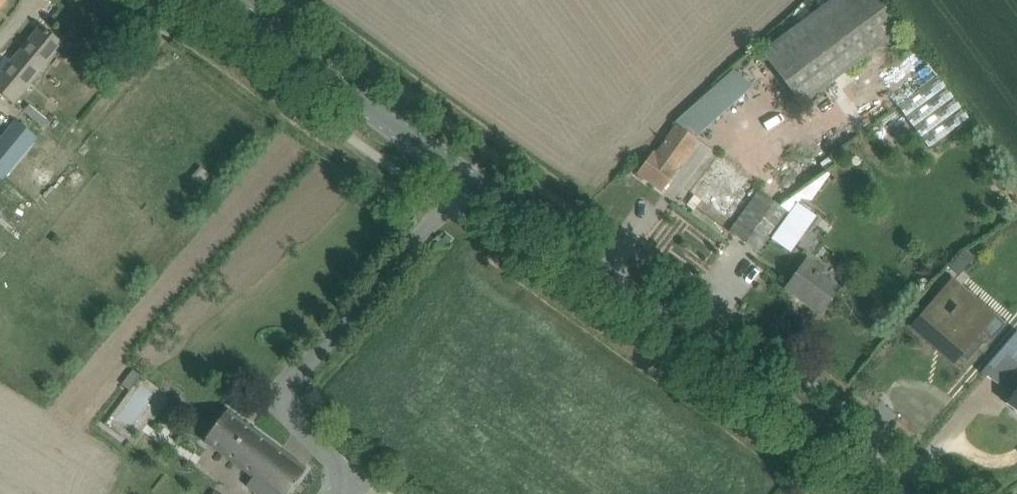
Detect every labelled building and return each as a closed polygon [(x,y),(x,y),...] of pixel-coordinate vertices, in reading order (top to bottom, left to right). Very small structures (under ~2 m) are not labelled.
[(762,51),(802,105),(902,31),(879,0),(830,0),(762,51)] [(0,77),(0,91),(15,103),(20,96),(50,60),(63,45),(41,27),(0,77)] [(735,66),(682,118),(700,137),(754,85),(735,66)] [(930,147),(972,119),(943,75),(901,103),(930,147)] [(38,138),(16,119),(0,138),(0,176),(3,179),(38,138)] [(699,141),(680,128),(676,125),(655,154),(653,152),(638,173),(663,191),(699,141)] [(761,254),(772,238),(790,213),(759,191),(730,232),(761,254)] [(963,250),(949,267),(959,276),(974,259),(963,250)] [(822,313),(833,297),(839,290),(817,273),(820,269),(807,259),(786,288),(822,313)] [(955,278),(912,329),(930,344),(943,328),(948,332),(942,339),(960,355),(968,361),(984,343),(973,334),(988,317),(973,304),(975,302),(953,283),(956,279),(955,278)] [(980,373),(982,374),(982,373),(1002,387),(1001,388),(1003,389),(1016,369),(1016,331),(980,373)] [(133,370),(122,385),(130,391),(141,375),(133,370)] [(1009,404),(1016,410),(1016,392),(1009,404)] [(307,469),(228,410),(204,442),(252,478),(246,487),(256,493),(288,493),(307,469)]
